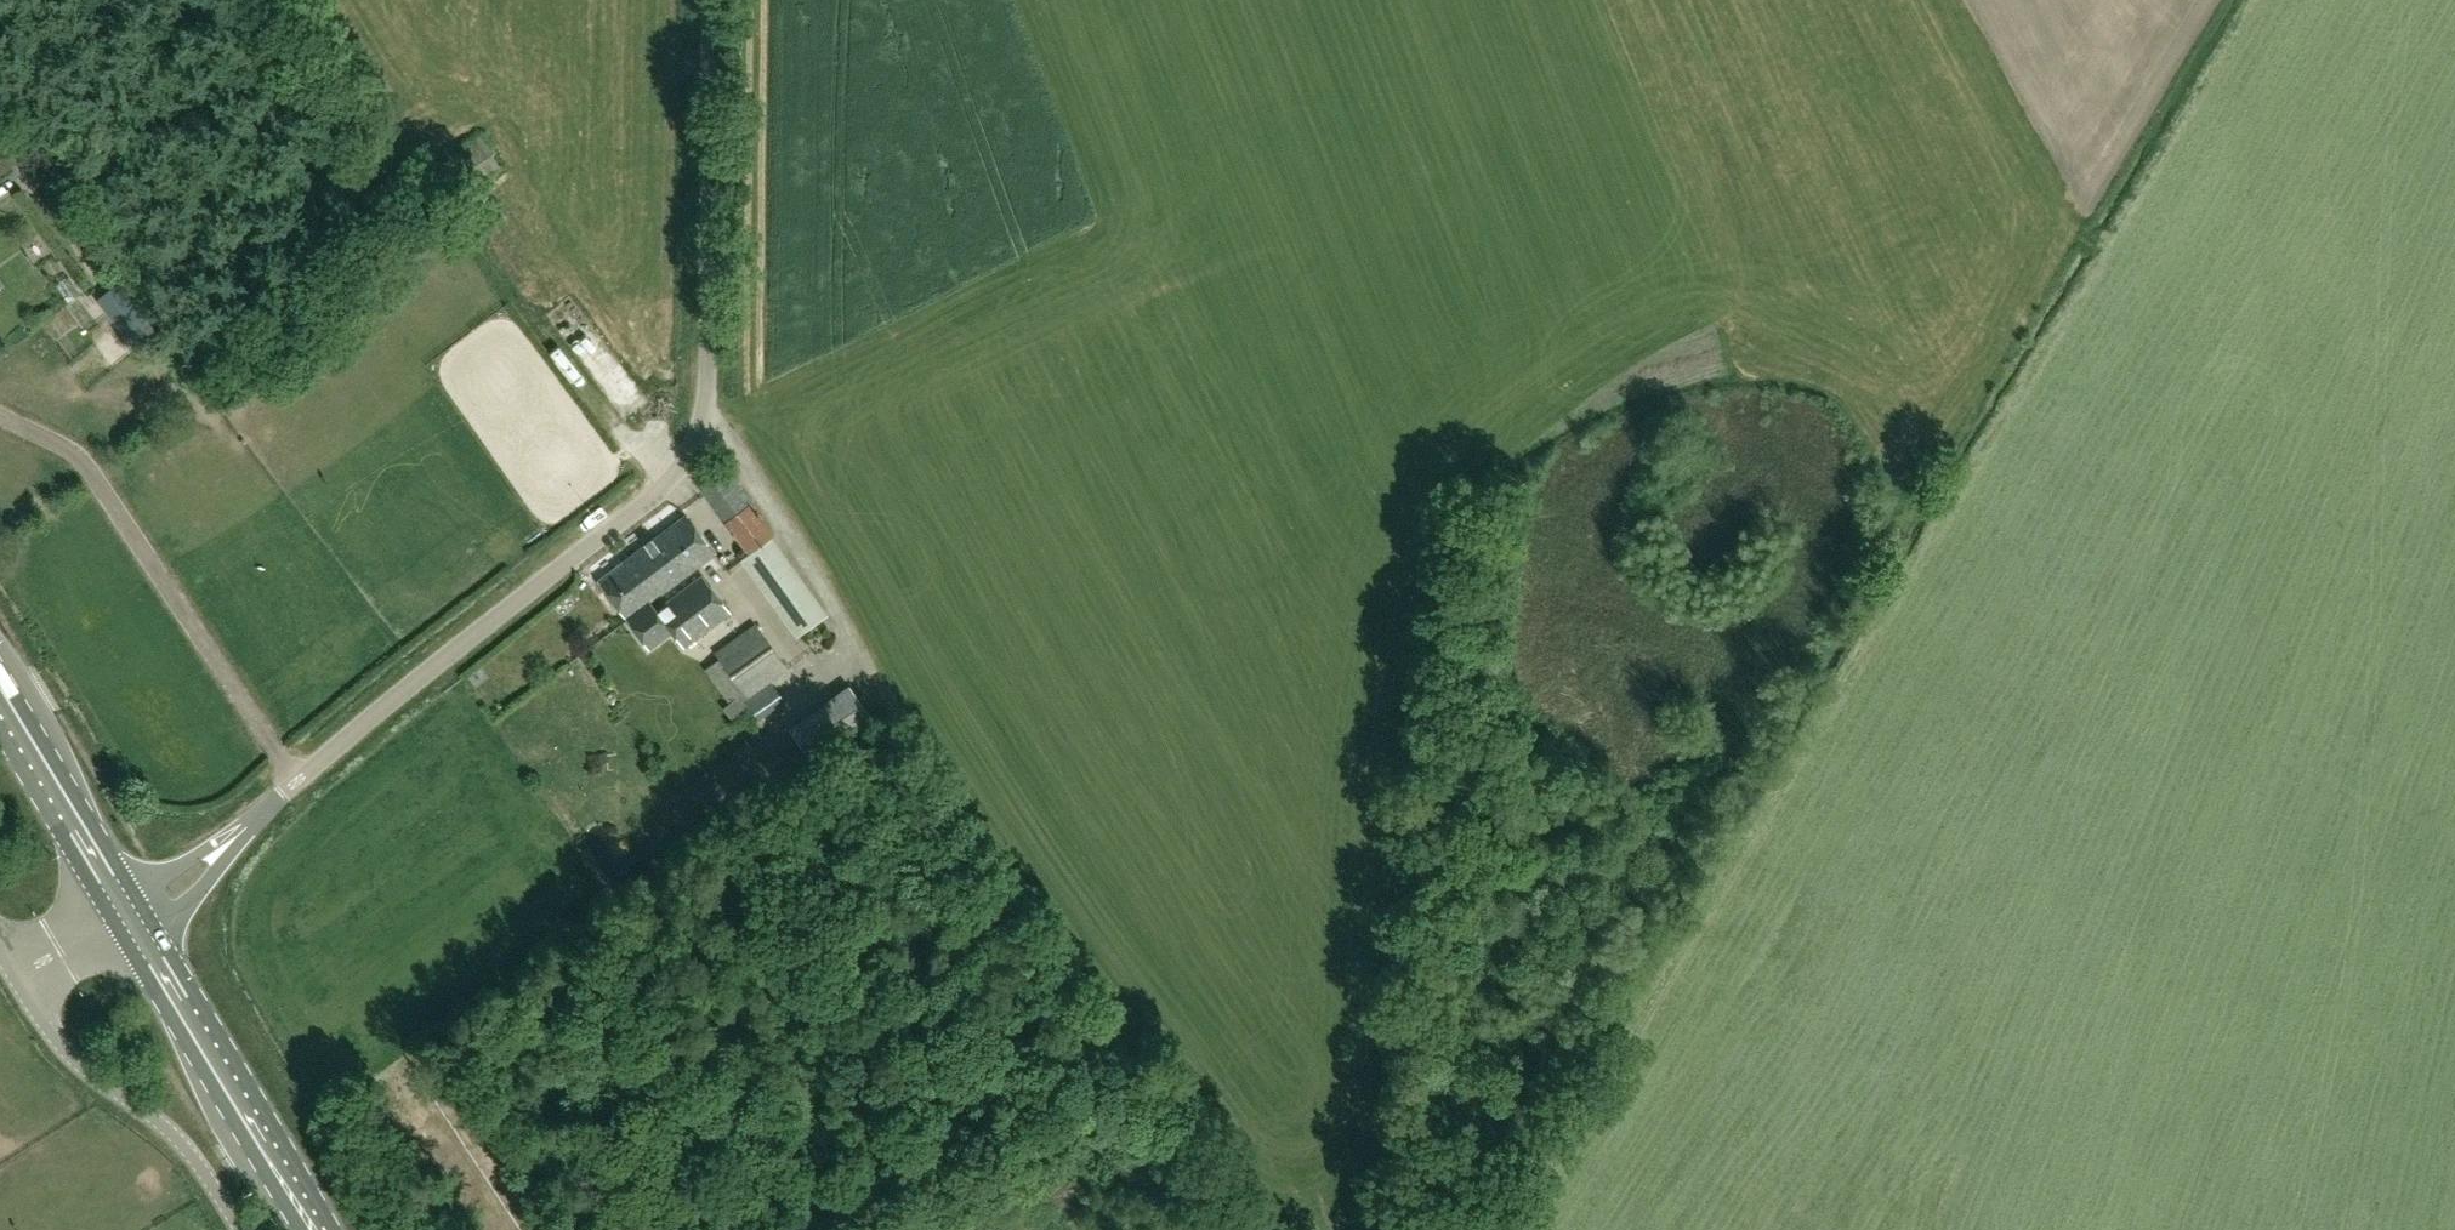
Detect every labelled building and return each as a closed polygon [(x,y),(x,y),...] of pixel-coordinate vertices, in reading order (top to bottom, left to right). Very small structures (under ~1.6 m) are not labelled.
[(13,169),(0,147),(0,177),(13,169)] [(50,278),(61,297),(75,290),(64,270),(50,278)] [(115,288),(96,303),(134,352),(154,337),(115,288)] [(774,535),(749,504),(753,501),(725,466),(698,486),(750,553),(774,535)] [(598,580),(628,619),(650,602),(716,553),(686,514),(598,580)] [(753,557),(794,611),(787,617),(804,642),(827,623),(803,593),(810,589),(774,543),(753,557)] [(724,560),(728,576),(750,571),(746,555),(724,560)] [(656,610),(650,602),(628,619),(649,648),(682,623),(694,639),(731,612),(703,574),(656,610)] [(716,652),(744,692),(724,708),(735,721),(754,707),(761,717),(784,700),(770,680),(787,668),(756,624),(716,652)] [(789,730),(812,763),(874,721),(851,687),(789,730)]
